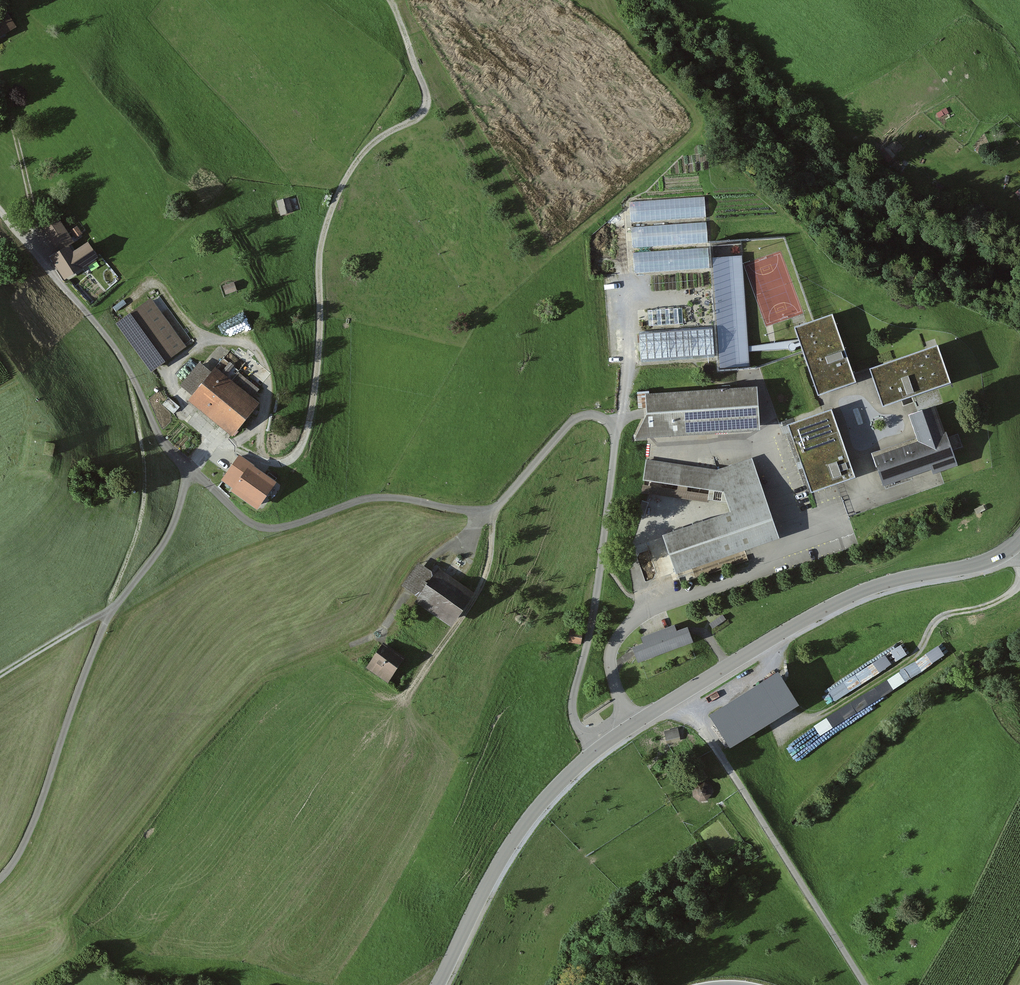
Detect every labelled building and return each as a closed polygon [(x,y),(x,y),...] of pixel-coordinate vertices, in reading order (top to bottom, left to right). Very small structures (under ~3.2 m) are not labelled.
[(0,14),(0,41),(17,30),(5,11),(0,14)] [(947,109),(937,113),(939,118),(949,114),(947,109)] [(884,149),(879,153),(888,163),(892,159),(884,149)] [(289,199),(277,202),(280,216),(293,213),(289,199)] [(706,199),(631,204),(632,227),(708,221),(706,199)] [(44,230),(58,251),(72,241),(58,220),(44,230)] [(708,224),(633,230),(634,253),(710,247),(708,224)] [(77,227),(71,232),(76,239),(82,235),(77,227)] [(69,247),(51,258),(65,281),(97,262),(87,247),(74,255),(69,247)] [(710,250),(634,256),(636,278),(712,272),(710,250)] [(742,256),(712,258),(719,370),(749,368),(742,256)] [(235,283),(224,286),(226,294),(237,291),(235,283)] [(186,349),(152,301),(120,324),(154,371),(186,349)] [(854,377),(833,317),(795,331),(819,397),(857,384),(854,377)] [(714,332),(640,336),(642,361),(715,357),(714,332)] [(950,386),(937,349),(871,371),(884,409),(906,401),(950,386)] [(213,373),(201,363),(181,387),(192,397),(188,402),(233,439),(261,405),(253,398),(259,390),(238,373),(232,380),(217,368),(213,373)] [(761,433),(758,389),(646,396),(647,409),(647,415),(634,440),(761,433)] [(647,409),(646,396),(646,393),(637,393),(638,409),(647,409)] [(168,398),(163,405),(174,414),(179,408),(168,398)] [(947,438),(936,407),(909,416),(918,444),(875,459),(885,488),(932,472),(933,476),(942,473),(957,468),(951,450),(962,447),(958,434),(947,438)] [(859,477),(835,411),(825,415),(790,428),(814,494),(838,485),(859,477)] [(239,456),(222,481),(234,490),(231,494),(257,512),(275,485),(250,467),(252,465),(239,456)] [(718,471),(646,461),(643,482),(678,487),(688,489),(724,494),(729,515),(663,538),(677,576),(779,542),(752,460),(718,471)] [(677,490),(643,485),(642,493),(708,503),(709,496),(687,492),(688,489),(678,487),(677,490)] [(422,563),(405,587),(454,621),(471,597),(422,563)] [(725,620),(722,616),(710,625),(713,629),(725,620)] [(692,644),(687,631),(677,634),(674,626),(641,638),(644,646),(633,650),(638,664),(692,644)] [(584,634),(572,631),(569,641),(582,644),(584,634)] [(903,636),(828,681),(836,694),(911,649),(903,636)] [(405,658),(385,645),(370,668),(389,681),(405,658)] [(941,646),(897,675),(903,684),(947,654),(941,646)] [(801,704),(779,672),(712,716),(734,748),(801,704)] [(899,688),(893,678),(796,741),(802,751),(899,688)] [(681,741),(678,729),(667,731),(669,743),(681,741)] [(695,788),(694,791),(694,794),(695,797),(697,799),(699,801),(703,802),(706,802),(709,800),(711,798),(712,795),(713,792),(712,789),(711,786),(708,784),(705,783),(702,783),(699,784),(697,786),(695,788)]
